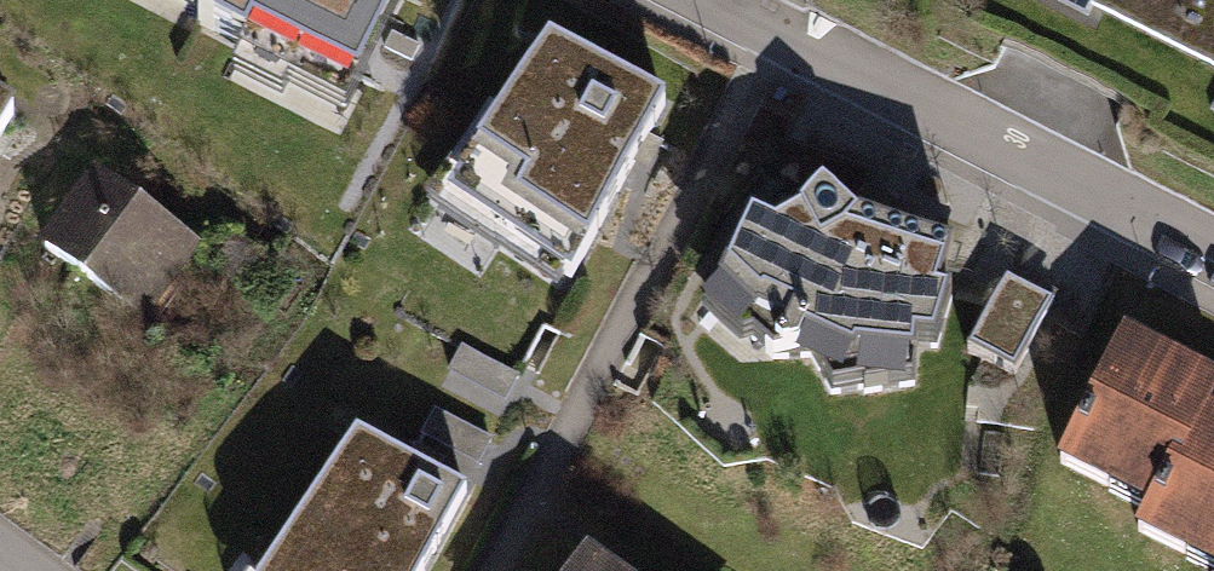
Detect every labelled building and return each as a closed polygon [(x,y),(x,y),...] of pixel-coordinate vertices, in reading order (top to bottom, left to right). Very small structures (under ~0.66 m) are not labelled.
[(316,52),(344,0),(222,0),(316,52)] [(1213,79),(1213,0),(1052,0),(1213,79)] [(658,94),(551,36),(448,186),(568,273),(658,94)] [(11,118),(0,111),(0,136),(11,118)] [(198,244),(98,174),(39,259),(138,328),(198,244)] [(784,178),(698,316),(767,377),(806,375),(825,414),(856,409),(857,416),(927,403),(927,371),(946,373),(970,292),(960,289),(976,244),(866,216),(823,174),(803,196),(784,178)] [(1069,304),(1000,268),(952,370),(1022,404),(1069,304)] [(1058,470),(1139,514),(1129,536),(1196,570),(1213,570),(1213,416),(1213,414),(1213,374),(1127,331),(1058,470)] [(356,438),(268,570),(414,570),(451,495),(356,438)] [(568,570),(594,570),(577,559),(568,570)]
